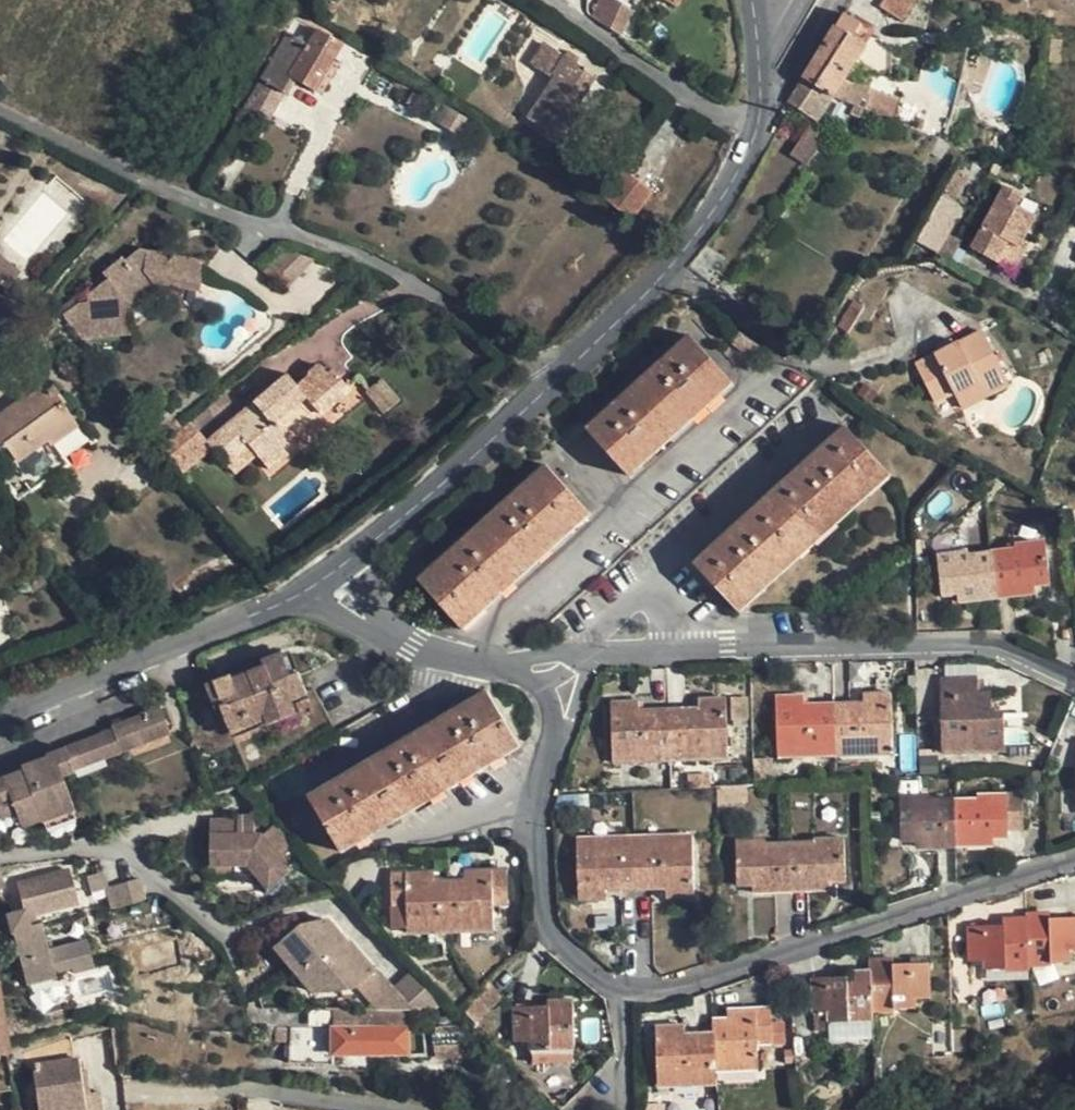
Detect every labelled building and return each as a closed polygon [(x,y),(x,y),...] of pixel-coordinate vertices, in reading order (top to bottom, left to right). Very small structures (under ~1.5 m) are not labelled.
[(615,0),(601,0),(593,18),(622,39),(634,12),(615,0)] [(871,1),(893,15),(903,0),(871,0),(871,1)] [(242,52),(268,67),(295,19),(268,4),(242,52)] [(843,14),(825,41),(856,59),(865,45),(861,42),(869,29),(843,14)] [(268,67),(261,79),(285,94),(294,80),(314,91),(340,46),(295,19),(268,67)] [(825,41),(802,79),(832,97),(856,59),(825,41)] [(529,120),(558,138),(596,79),(565,57),(555,74),(556,77),(529,120)] [(261,79),(245,108),(269,123),(286,95),(285,94),(261,79)] [(787,102),(789,105),(817,122),(832,97),(802,79),(787,102)] [(864,108),(876,114),(884,94),(869,88),(866,95),(847,87),(842,100),(849,103),(864,108)] [(876,114),(891,120),(894,111),(899,99),(884,94),(876,114)] [(864,108),(849,103),(847,112),(851,114),(859,117),(864,108)] [(469,121),(444,105),(433,122),(459,137),(469,121)] [(915,129),(921,132),(925,119),(919,117),(915,129)] [(809,134),(793,161),(809,169),(824,142),(809,134)] [(950,144),(938,138),(930,152),(941,158),(950,144)] [(956,170),(927,226),(930,227),(920,247),(936,256),(954,222),(948,219),(946,215),(945,212),(946,210),(948,208),(951,207),(956,208),(958,210),(965,213),(973,197),(958,188),(965,175),(956,170)] [(1071,184),(1036,171),(993,264),(1026,281),(1045,241),(1071,184)] [(652,194),(625,172),(605,199),(631,220),(652,194)] [(705,245),(688,267),(709,281),(725,260),(705,245)] [(103,275),(107,281),(87,296),(93,340),(131,336),(129,308),(154,287),(201,295),(205,263),(174,257),(164,268),(160,267),(162,255),(141,251),(126,264),(122,260),(103,275)] [(0,257),(0,286),(6,291),(20,274),(0,257)] [(296,257),(278,257),(263,272),(285,291),(312,263),(296,257)] [(744,306),(759,316),(766,307),(751,296),(744,306)] [(853,301),(837,326),(848,332),(864,307),(853,301)] [(953,346),(939,353),(915,365),(933,401),(953,392),(955,395),(978,384),(980,387),(1004,375),(981,331),(953,346)] [(690,337),(587,430),(630,479),(732,386),(690,337)] [(936,346),(939,353),(953,346),(949,339),(936,346)] [(308,373),(310,376),(317,384),(326,375),(318,364),(308,373)] [(246,448),(255,458),(268,472),(297,448),(291,441),(348,392),(331,371),(326,375),(317,384),(310,376),(297,388),(294,385),(277,401),(269,391),(207,443),(226,465),(246,448)] [(980,387),(986,397),(1009,384),(1004,375),(980,387)] [(286,377),(269,391),(277,401),(294,385),(286,377)] [(399,402),(382,381),(366,394),(384,416),(399,402)] [(962,409),(986,397),(980,387),(978,384),(955,395),(962,409)] [(41,389),(24,401),(29,408),(46,396),(41,389)] [(24,401),(0,418),(0,447),(3,444),(17,464),(46,444),(61,461),(87,442),(53,391),(46,396),(29,408),(24,401)] [(205,437),(234,414),(221,398),(192,422),(205,437)] [(891,477),(846,429),(696,563),(740,612),(891,477)] [(234,475),(255,458),(246,448),(226,465),(234,475)] [(547,467),(419,581),(464,630),(590,516),(547,467)] [(938,555),(941,589),(956,588),(958,596),(958,603),(1037,595),(1036,588),(1035,579),(1050,578),(1045,542),(1016,545),(1015,550),(969,554),(968,551),(938,555)] [(1051,587),(1050,578),(1035,579),(1036,588),(1051,587)] [(943,598),(958,596),(956,588),(941,589),(943,598)] [(293,702),(307,697),(299,673),(290,675),(282,656),(265,662),(266,668),(235,679),(233,677),(207,686),(216,710),(220,707),(233,737),(296,713),(293,702)] [(976,681),(940,683),(943,753),(1005,751),(1004,716),(993,717),(991,696),(976,696),(976,681)] [(521,749),(487,693),(310,798),(343,854),(521,749)] [(804,697),(777,697),(779,758),(894,755),(892,695),(864,694),(865,704),(805,706),(804,697)] [(639,703),(613,704),(614,763),(728,760),(726,700),(700,701),(699,709),(640,711),(639,703)] [(26,776),(0,787),(0,823),(1,825),(27,827),(42,820),(43,824),(75,810),(62,782),(73,776),(75,773),(170,731),(158,705),(136,714),(138,718),(112,729),(113,732),(48,759),(49,763),(25,773),(26,776)] [(1010,840),(1009,832),(1008,794),(979,795),(979,801),(931,801),(929,797),(902,797),(902,840),(917,841),(917,849),(993,847),(993,842),(1010,840)] [(1024,794),(1008,794),(1009,832),(1025,832),(1024,794)] [(255,821),(226,816),(219,859),(248,865),(261,880),(273,891),(294,873),(263,841),(253,838),(255,821)] [(694,839),(577,842),(578,900),(608,900),(607,891),(665,890),(666,899),(695,898),(694,839)] [(765,842),(736,843),(737,887),(752,886),(753,893),(831,891),(831,884),(847,883),(845,840),(815,840),(815,844),(766,846),(765,842)] [(248,865),(219,859),(217,871),(261,880),(248,865)] [(133,882),(109,870),(88,877),(93,894),(133,882)] [(436,873),(391,874),(394,910),(407,910),(408,933),(494,931),(494,907),(508,906),(507,870),(465,872),(465,881),(436,882),(436,873)] [(18,884),(26,914),(27,918),(79,905),(68,871),(18,884)] [(29,926),(27,918),(26,914),(5,919),(22,987),(51,979),(50,974),(68,969),(69,974),(88,970),(82,946),(41,956),(34,926),(29,926)] [(969,927),(970,961),(984,961),(985,969),(1007,969),(1008,971),(1030,971),(1030,965),(1050,965),(1052,964),(1071,963),(1070,953),(1074,953),(1074,920),(1050,920),(1050,916),(1028,915),(1027,921),(1003,922),(1003,927),(969,927)] [(331,926),(303,934),(287,949),(316,982),(310,988),(330,1010),(357,994),(361,990),(378,976),(355,948),(352,950),(331,926)] [(316,982),(287,949),(280,955),(310,988),(316,982)] [(831,1023),(871,1022),(871,1013),(895,1012),(895,1009),(916,1008),(916,999),(930,998),(929,966),(893,966),(893,961),(869,961),(870,972),(849,973),(849,978),(815,979),(815,1013),(831,1013),(831,1023)] [(378,976),(361,990),(380,1011),(418,1014),(399,995),(379,974),(378,976)] [(420,976),(399,995),(418,1014),(443,1015),(451,1008),(420,976)] [(475,1024),(503,999),(489,984),(461,1010),(475,1024)] [(548,1007),(513,1009),(514,1042),(530,1041),(530,1050),(552,1050),(552,1052),(574,1051),(573,1002),(548,1003),(548,1007)] [(684,1026),(656,1028),(658,1088),(718,1086),(718,1072),(758,1070),(758,1046),(773,1046),(786,1045),(786,1026),(773,1027),(772,1011),(729,1012),(729,1021),(715,1021),(714,1034),(686,1036),(684,1026)] [(332,1015),(332,1030),(410,1029),(409,1016),(332,1015)] [(872,1037),(871,1022),(831,1023),(832,1039),(872,1037)] [(462,1028),(435,1030),(436,1051),(463,1050),(462,1028)] [(410,1029),(332,1030),(278,1031),(278,1043),(291,1043),(290,1063),(333,1065),(333,1057),(410,1055),(410,1036),(410,1029)] [(21,1068),(28,1067),(76,1060),(72,1034),(19,1051),(21,1068)] [(83,1109),(80,1089),(76,1060),(28,1067),(36,1109),(79,1109),(83,1109)] [(80,1089),(83,1109),(79,1109),(99,1109),(95,1087),(80,1089)] [(527,1094),(511,1109),(543,1109),(527,1094)]
